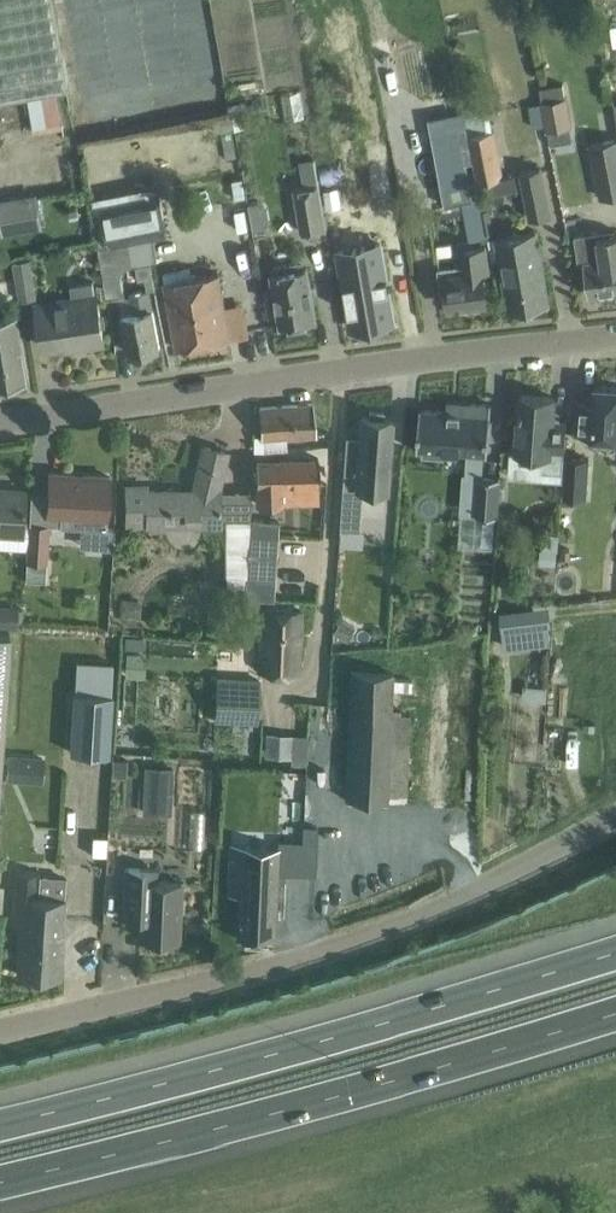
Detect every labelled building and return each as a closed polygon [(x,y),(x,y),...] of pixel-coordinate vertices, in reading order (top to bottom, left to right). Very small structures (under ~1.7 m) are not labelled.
[(27,99),(28,99),(57,94),(66,92),(67,92),(50,0),(0,0),(0,104),(27,99)] [(540,102),(546,131),(573,126),(567,97),(540,102)] [(437,171),(440,187),(468,182),(458,130),(464,129),(460,111),(445,115),(428,118),(430,134),(437,171)] [(467,136),(476,181),(476,184),(503,179),(494,130),(467,136)] [(588,146),(599,198),(615,195),(615,140),(588,146)] [(519,172),(527,221),(548,218),(539,169),(519,172)] [(437,171),(431,172),(434,188),(440,187),(437,171)] [(444,206),(461,203),(479,199),(475,181),(468,182),(440,187),(444,206)] [(150,238),(154,237),(168,234),(158,184),(100,196),(109,246),(150,238)] [(338,185),(324,187),(327,204),(340,203),(338,185)] [(48,227),(44,191),(0,196),(0,232),(48,227)] [(327,240),(319,197),(297,201),(305,244),(327,240)] [(487,238),(479,199),(461,203),(469,242),(487,238)] [(258,202),(248,204),(253,230),(263,229),(267,226),(268,220),(266,207),(263,204),(258,202)] [(615,233),(614,229),(573,235),(574,238),(577,261),(584,260),(585,271),(589,295),(615,291),(615,233)] [(550,304),(545,280),(538,234),(496,241),(504,287),(508,311),(550,304)] [(99,248),(103,271),(121,268),(158,260),(154,237),(150,238),(109,246),(99,248)] [(378,244),(337,251),(341,276),(346,304),(350,327),(372,324),(391,320),(378,244)] [(486,302),(483,278),(482,272),(489,271),(485,244),(463,247),(466,265),(439,268),(441,283),(443,294),(447,293),(448,307),(486,302)] [(20,302),(37,298),(32,259),(13,262),(20,302)] [(316,320),(307,268),(305,268),(304,260),(272,266),(273,274),(271,274),(280,326),(316,320)] [(126,295),(121,268),(103,271),(108,299),(126,295)] [(189,269),(163,273),(165,283),(173,324),(177,348),(190,346),(187,325),(191,324),(188,310),(196,309),(190,279),(189,269)] [(191,324),(187,325),(190,346),(229,339),(225,315),(218,274),(190,279),(196,309),(188,310),(191,324)] [(104,343),(97,295),(95,282),(69,286),(71,296),(35,302),(42,347),(82,340),(83,347),(104,343)] [(160,348),(155,324),(153,310),(152,310),(148,290),(129,293),(133,313),(122,315),(129,353),(160,348)] [(23,356),(17,317),(0,320),(0,385),(27,380),(23,356)] [(577,432),(591,433),(591,435),(615,437),(615,386),(595,385),(594,394),(594,402),(579,401),(577,432)] [(520,395),(516,453),(538,454),(542,471),(563,473),(564,451),(565,451),(566,431),(551,430),(554,398),(520,395)] [(260,406),(262,438),(316,434),(313,402),(260,406)] [(420,409),(417,448),(423,448),(422,456),(444,458),(444,450),(488,453),(491,404),(465,403),(465,412),(420,409)] [(348,435),(346,435),(343,472),(357,473),(356,487),(385,490),(391,417),(384,417),(384,411),(370,410),(369,416),(362,415),(360,440),(347,439),(348,435)] [(219,517),(219,515),(219,488),(227,451),(204,445),(194,490),(145,490),(145,485),(127,485),(127,510),(128,518),(146,518),(146,524),(164,523),(164,520),(220,519),(219,517)] [(319,487),(319,482),(319,457),(294,458),(254,460),(255,506),(285,505),(284,488),(319,487)] [(565,459),(563,497),(587,498),(589,460),(565,459)] [(107,516),(108,500),(110,476),(49,472),(48,496),(47,511),(107,516)] [(478,476),(476,515),(496,516),(499,478),(478,476)] [(23,506),(25,490),(0,488),(0,532),(18,533),(19,506),(23,506)] [(224,572),(247,574),(250,547),(249,511),(248,511),(248,514),(219,515),(219,517),(225,517),(224,572)] [(481,532),(467,531),(466,544),(497,546),(498,517),(482,516),(481,532)] [(341,517),(340,531),(359,533),(360,518),(341,517)] [(250,547),(247,574),(245,601),(270,603),(277,522),(252,520),(250,547)] [(48,562),(50,523),(29,522),(26,575),(37,576),(37,574),(46,575),(46,562),(48,562)] [(539,564),(555,565),(556,550),(540,549),(539,564)] [(121,596),(119,613),(140,616),(141,598),(121,596)] [(17,627),(18,607),(0,605),(0,626),(17,627)] [(507,643),(555,642),(554,605),(507,606),(507,643)] [(301,609),(277,608),(262,608),(260,670),(298,672),(301,609)] [(341,618),(334,631),(347,638),(354,625),(341,618)] [(126,652),(125,675),(144,676),(145,653),(126,652)] [(388,800),(392,711),(394,671),(351,669),(346,798),(388,800)] [(261,679),(216,676),(213,720),(258,723),(261,679)] [(74,691),(71,750),(111,752),(114,693),(74,691)] [(309,735),(266,731),(264,754),(285,756),(285,761),(306,763),(309,735)] [(10,750),(8,776),(43,781),(46,753),(10,750)] [(145,767),(144,796),(171,797),(172,768),(145,767)] [(303,825),(302,841),(317,842),(317,825),(303,825)] [(106,853),(107,835),(92,834),(92,852),(106,853)] [(239,895),(237,938),(273,939),(278,848),(231,846),(229,895),(239,895)] [(139,936),(179,939),(182,881),(157,880),(158,868),(126,867),(124,916),(125,916),(126,908),(137,909),(137,912),(140,916),(139,936)] [(60,976),(62,952),(66,897),(37,895),(39,871),(16,869),(14,901),(12,925),(20,925),(17,973),(60,976)]
